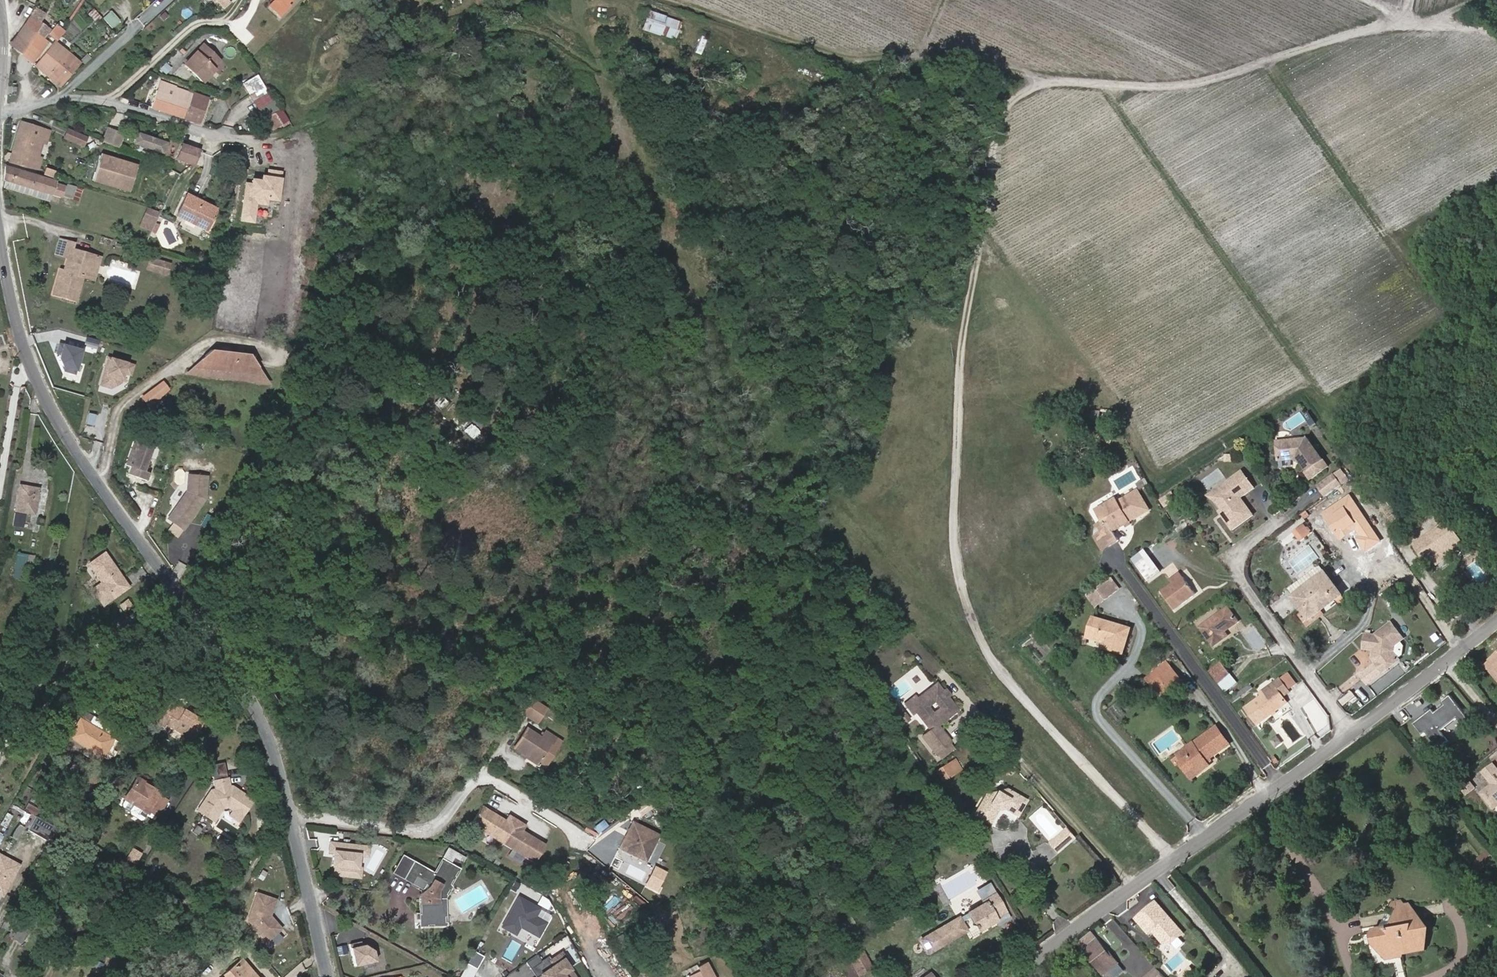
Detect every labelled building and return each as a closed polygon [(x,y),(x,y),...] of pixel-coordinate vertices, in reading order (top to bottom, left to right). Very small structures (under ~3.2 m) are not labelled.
[(216,1),(223,9),(230,2),(228,0),(217,0),(216,1)] [(280,16),(290,6),(288,4),(291,0),(275,0),(270,6),(280,16)] [(37,34),(44,39),(48,34),(50,31),(39,22),(44,14),(35,8),(24,24),(37,34)] [(660,34),(664,18),(648,13),(643,28),(660,34)] [(679,22),(664,18),(660,34),(674,38),(679,22)] [(30,44),(37,34),(24,24),(16,36),(29,45),(30,44)] [(57,41),(65,30),(57,24),(49,35),(54,38),(57,41)] [(30,44),(29,45),(22,55),(32,65),(49,42),(44,39),(37,34),(30,44)] [(22,55),(29,45),(16,36),(10,45),(22,55)] [(49,78),(63,61),(65,59),(68,56),(54,43),(35,66),(49,78)] [(185,65),(203,83),(215,70),(213,68),(220,60),(204,45),(185,65)] [(63,61),(49,78),(59,87),(73,70),(63,61)] [(256,74),(242,82),(251,99),(266,91),(256,74)] [(167,113),(175,91),(163,88),(161,92),(158,91),(152,107),(167,113)] [(184,118),(192,93),(176,88),(175,91),(167,113),(184,118)] [(209,99),(192,93),(184,118),(200,124),(209,99)] [(267,114),(276,108),(270,98),(260,104),(267,114)] [(271,124),(285,115),(280,107),(266,116),(271,124)] [(10,162),(39,170),(49,132),(21,124),(10,162)] [(107,128),(102,141),(117,147),(122,135),(107,128)] [(59,154),(78,161),(87,137),(68,129),(59,154)] [(137,133),(133,141),(160,152),(164,143),(137,133)] [(174,157),(178,144),(168,141),(165,154),(174,157)] [(182,145),(177,159),(193,165),(198,151),(182,145)] [(101,155),(93,180),(130,191),(137,166),(101,155)] [(6,167),(5,180),(61,197),(64,187),(56,185),(57,181),(6,167)] [(278,202),(282,171),(266,169),(265,176),(260,176),(260,180),(251,179),(250,184),(246,183),(241,221),(254,223),(256,205),(266,206),(267,201),(278,202)] [(67,185),(64,198),(79,202),(82,189),(67,185)] [(201,230),(205,232),(214,213),(196,203),(197,201),(187,196),(176,217),(182,220),(201,230)] [(140,226),(150,230),(157,213),(147,209),(140,226)] [(201,230),(182,220),(178,228),(197,238),(201,230)] [(63,271),(56,295),(77,301),(84,278),(88,279),(95,256),(74,250),(75,244),(63,241),(58,255),(71,259),(67,272),(63,271)] [(95,256),(88,279),(95,281),(102,259),(95,256)] [(156,268),(155,273),(166,275),(169,264),(150,259),(148,266),(156,268)] [(98,340),(86,337),(83,345),(95,348),(98,340)] [(81,350),(58,343),(56,353),(59,354),(58,358),(64,368),(74,371),(81,350)] [(258,373),(260,362),(253,352),(214,347),(205,356),(204,366),(258,373)] [(204,366),(205,356),(188,371),(272,380),(260,362),(258,373),(204,366)] [(132,365),(107,358),(99,385),(109,388),(119,383),(122,373),(129,375),(132,365)] [(163,384),(142,397),(147,405),(168,391),(163,384)] [(428,410),(466,447),(480,434),(441,396),(428,410)] [(88,416),(86,426),(92,427),(94,417),(88,416)] [(1098,438),(1107,443),(1110,437),(1102,432),(1098,438)] [(153,444),(134,438),(125,464),(130,466),(128,473),(147,479),(149,472),(144,470),(153,444)] [(1304,460),(1303,462),(1309,470),(1306,472),(1311,479),(1329,466),(1308,438),(1277,441),(1278,460),(1294,459),(1295,456),(1304,460)] [(1221,491),(1219,503),(1223,509),(1226,513),(1223,515),(1233,529),(1254,515),(1241,497),(1255,487),(1243,470),(1229,481),(1231,484),(1221,491)] [(207,474),(188,473),(187,490),(168,517),(184,528),(205,497),(207,474)] [(1335,474),(1319,485),(1326,496),(1342,484),(1335,474)] [(20,486),(16,510),(33,513),(37,488),(20,486)] [(1099,527),(1109,545),(1119,539),(1114,530),(1149,510),(1138,491),(1118,503),(1115,499),(1098,509),(1106,523),(1099,527)] [(1214,499),(1219,503),(1221,491),(1215,493),(1209,495),(1214,499)] [(1381,541),(1351,495),(1324,512),(1342,539),(1355,531),(1358,536),(1354,538),(1364,553),(1381,541)] [(1452,509),(1447,502),(1435,510),(1440,517),(1452,509)] [(1437,558),(1463,541),(1450,522),(1418,544),(1423,552),(1429,548),(1437,558)] [(1304,525),(1294,533),(1300,541),(1310,533),(1304,525)] [(1103,549),(1109,545),(1099,527),(1093,531),(1103,549)] [(1463,541),(1437,558),(1439,562),(1465,544),(1463,541)] [(1133,559),(1149,582),(1162,572),(1146,550),(1133,559)] [(17,553),(13,577),(23,579),(25,567),(33,568),(35,555),(17,553)] [(102,582),(93,588),(104,603),(128,586),(106,553),(90,564),(102,582)] [(1293,598),(1310,620),(1342,596),(1326,574),(1293,598)] [(1162,592),(1174,610),(1196,595),(1183,577),(1162,592)] [(1107,581),(1092,593),(1101,604),(1115,592),(1107,581)] [(127,598),(120,603),(125,610),(132,605),(127,598)] [(1201,628),(1214,646),(1228,636),(1225,632),(1239,622),(1228,608),(1201,628)] [(1094,619),(1089,636),(1107,641),(1106,648),(1123,653),(1130,630),(1094,619)] [(1394,645),(1400,639),(1402,638),(1389,623),(1375,635),(1375,637),(1364,636),(1363,649),(1374,650),(1374,654),(1378,659),(1378,666),(1363,678),(1370,686),(1384,673),(1399,660),(1398,659),(1393,653),(1394,645)] [(1404,644),(1400,639),(1394,645),(1393,653),(1398,659),(1403,655),(1404,644)] [(1496,677),(1496,666),(1492,660),(1487,665),(1496,677)] [(1210,672),(1219,683),(1231,674),(1222,662),(1210,672)] [(1400,663),(1383,676),(1389,684),(1406,670),(1400,663)] [(1151,685),(1160,697),(1180,682),(1171,670),(1151,685)] [(89,676),(84,685),(96,692),(101,683),(89,676)] [(1275,687),(1262,697),(1247,709),(1258,724),(1286,703),(1282,697),(1289,692),(1279,680),(1273,684),(1275,687)] [(1260,694),(1262,697),(1275,687),(1273,684),(1260,694)] [(943,700),(938,693),(933,686),(912,702),(912,714),(926,733),(918,739),(930,755),(945,743),(934,728),(953,713),(943,700)] [(941,691),(938,693),(943,700),(946,697),(941,691)] [(1431,710),(1414,724),(1423,735),(1427,732),(1439,747),(1449,739),(1440,729),(1457,716),(1463,711),(1450,695),(1441,702),(1443,706),(1434,713),(1431,710)] [(527,697),(518,710),(537,723),(546,710),(527,697)] [(909,716),(912,714),(912,702),(909,698),(900,705),(909,716)] [(166,724),(194,740),(204,722),(170,702),(158,723),(165,727),(166,724)] [(1463,711),(1457,716),(1463,723),(1469,718),(1463,711)] [(899,724),(906,720),(903,716),(901,718),(897,712),(893,715),(899,724)] [(80,718),(69,737),(103,758),(115,738),(113,737),(116,732),(115,729),(96,717),(93,718),(89,723),(80,718)] [(514,747),(539,763),(552,745),(553,746),(557,739),(544,731),(540,737),(527,728),(514,747)] [(1191,757),(1181,764),(1187,772),(1193,768),(1198,775),(1210,767),(1208,764),(1212,762),(1209,758),(1229,744),(1217,728),(1186,750),(1191,757)] [(1191,757),(1186,750),(1176,757),(1181,764),(1191,757)] [(934,769),(942,781),(956,772),(948,760),(934,769)] [(1493,763),(1483,771),(1493,783),(1481,792),(1494,808),(1496,806),(1496,767),(1493,763)] [(1193,768),(1187,772),(1192,779),(1198,775),(1193,768)] [(160,794),(136,780),(125,800),(123,804),(124,806),(129,809),(129,812),(143,819),(145,819),(148,815),(150,811),(156,815),(158,816),(167,801),(159,796),(160,794)] [(210,791),(197,811),(211,821),(222,804),(231,810),(227,816),(235,821),(249,800),(230,787),(225,788),(225,781),(214,782),(215,791),(210,791)] [(972,817),(989,826),(996,813),(1003,811),(1015,818),(1025,801),(1005,791),(982,798),(972,817)] [(482,806),(471,824),(502,844),(533,863),(545,845),(533,837),(532,841),(528,839),(530,836),(522,830),(525,825),(509,815),(505,820),(497,815),(495,818),(491,816),(493,813),(482,806)] [(68,811),(59,825),(69,830),(77,816),(68,811)] [(38,833),(45,820),(35,815),(28,827),(38,833)] [(632,821),(628,830),(630,831),(628,836),(625,835),(619,848),(626,852),(639,858),(646,861),(659,834),(632,821)] [(1044,828),(1039,832),(1044,841),(1050,838),(1044,828)] [(1067,829),(1051,844),(1059,853),(1075,838),(1067,829)] [(369,845),(329,842),(328,853),(331,854),(330,875),(360,878),(361,867),(358,867),(359,856),(368,857),(369,845)] [(403,856),(394,872),(425,889),(419,894),(420,924),(445,924),(445,917),(444,898),(450,887),(449,886),(465,857),(448,847),(434,873),(403,856)] [(126,859),(134,864),(139,855),(132,850),(126,859)] [(1486,851),(1468,866),(1472,870),(1489,855),(1486,851)] [(2,896),(12,880),(10,879),(11,876),(14,876),(20,865),(0,855),(0,895),(2,896)] [(1001,923),(1009,919),(990,884),(986,886),(992,896),(983,902),(984,904),(922,939),(929,952),(966,931),(960,921),(970,916),(974,924),(973,925),(975,928),(976,927),(978,930),(996,920),(994,917),(997,916),(1001,923)] [(992,896),(986,886),(977,891),(983,902),(992,896)] [(275,899),(258,893),(249,919),(267,940),(281,928),(270,915),(275,899)] [(517,896),(501,927),(515,934),(520,926),(538,935),(546,921),(535,915),(539,907),(517,896)] [(115,905),(105,899),(101,906),(111,912),(115,905)] [(1157,901),(1137,918),(1150,933),(1153,930),(1155,932),(1156,930),(1158,932),(1158,935),(1164,942),(1173,944),(1185,933),(1157,901)] [(1381,943),(1387,959),(1404,956),(1404,955),(1417,952),(1417,951),(1426,949),(1424,939),(1426,939),(1424,931),(1422,931),(1419,917),(1408,904),(1390,907),(1382,930),(1373,932),(1375,944),(1381,943)] [(8,935),(14,939),(21,942),(34,917),(21,910),(8,935)] [(1092,933),(1079,943),(1105,975),(1120,964),(1114,957),(1112,958),(1109,953),(1092,933)] [(380,949),(371,943),(369,943),(368,940),(356,942),(361,964),(383,959),(380,949)] [(343,945),(345,953),(354,951),(352,943),(343,945)] [(845,953),(857,975),(871,968),(858,944),(845,953)] [(73,956),(65,951),(57,966),(65,970),(73,956)] [(483,956),(474,951),(467,963),(477,968),(483,956)] [(561,951),(550,958),(554,963),(535,976),(575,976),(569,967),(571,966),(561,951)] [(537,953),(525,961),(530,968),(541,960),(540,958),(537,953)] [(234,967),(242,976),(258,976),(242,959),(234,967)] [(234,967),(224,975),(225,976),(224,976),(242,976),(234,967)] [(1145,976),(1165,976),(1157,967),(1145,976)] [(1181,975),(1183,976),(1191,976),(1196,973),(1191,967),(1181,975)]
